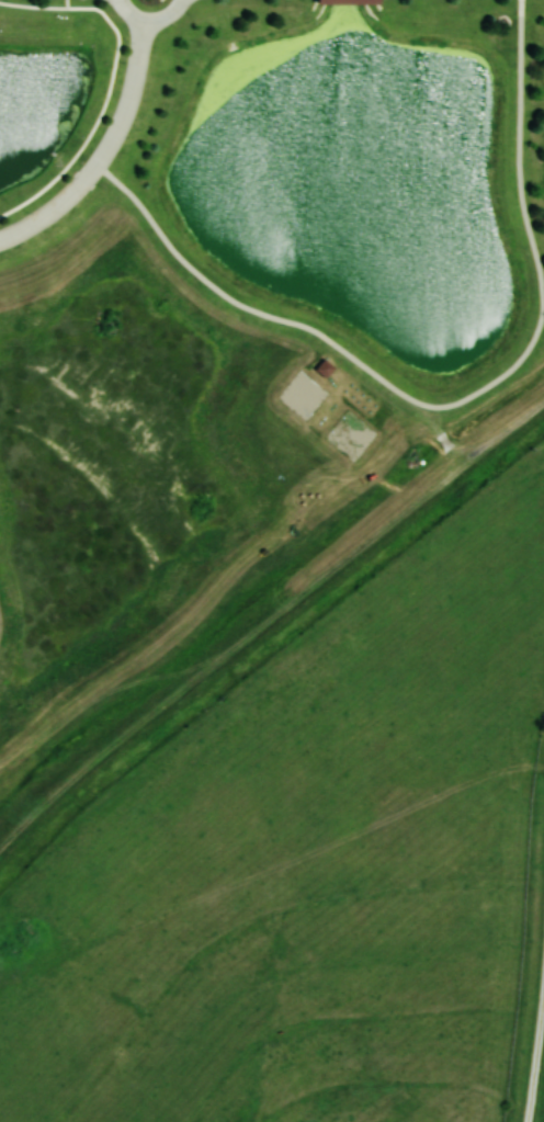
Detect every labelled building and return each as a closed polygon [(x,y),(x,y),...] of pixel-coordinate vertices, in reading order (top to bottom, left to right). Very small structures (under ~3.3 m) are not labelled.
[(324,358),(314,370),(326,378),(335,366),(324,358)]
